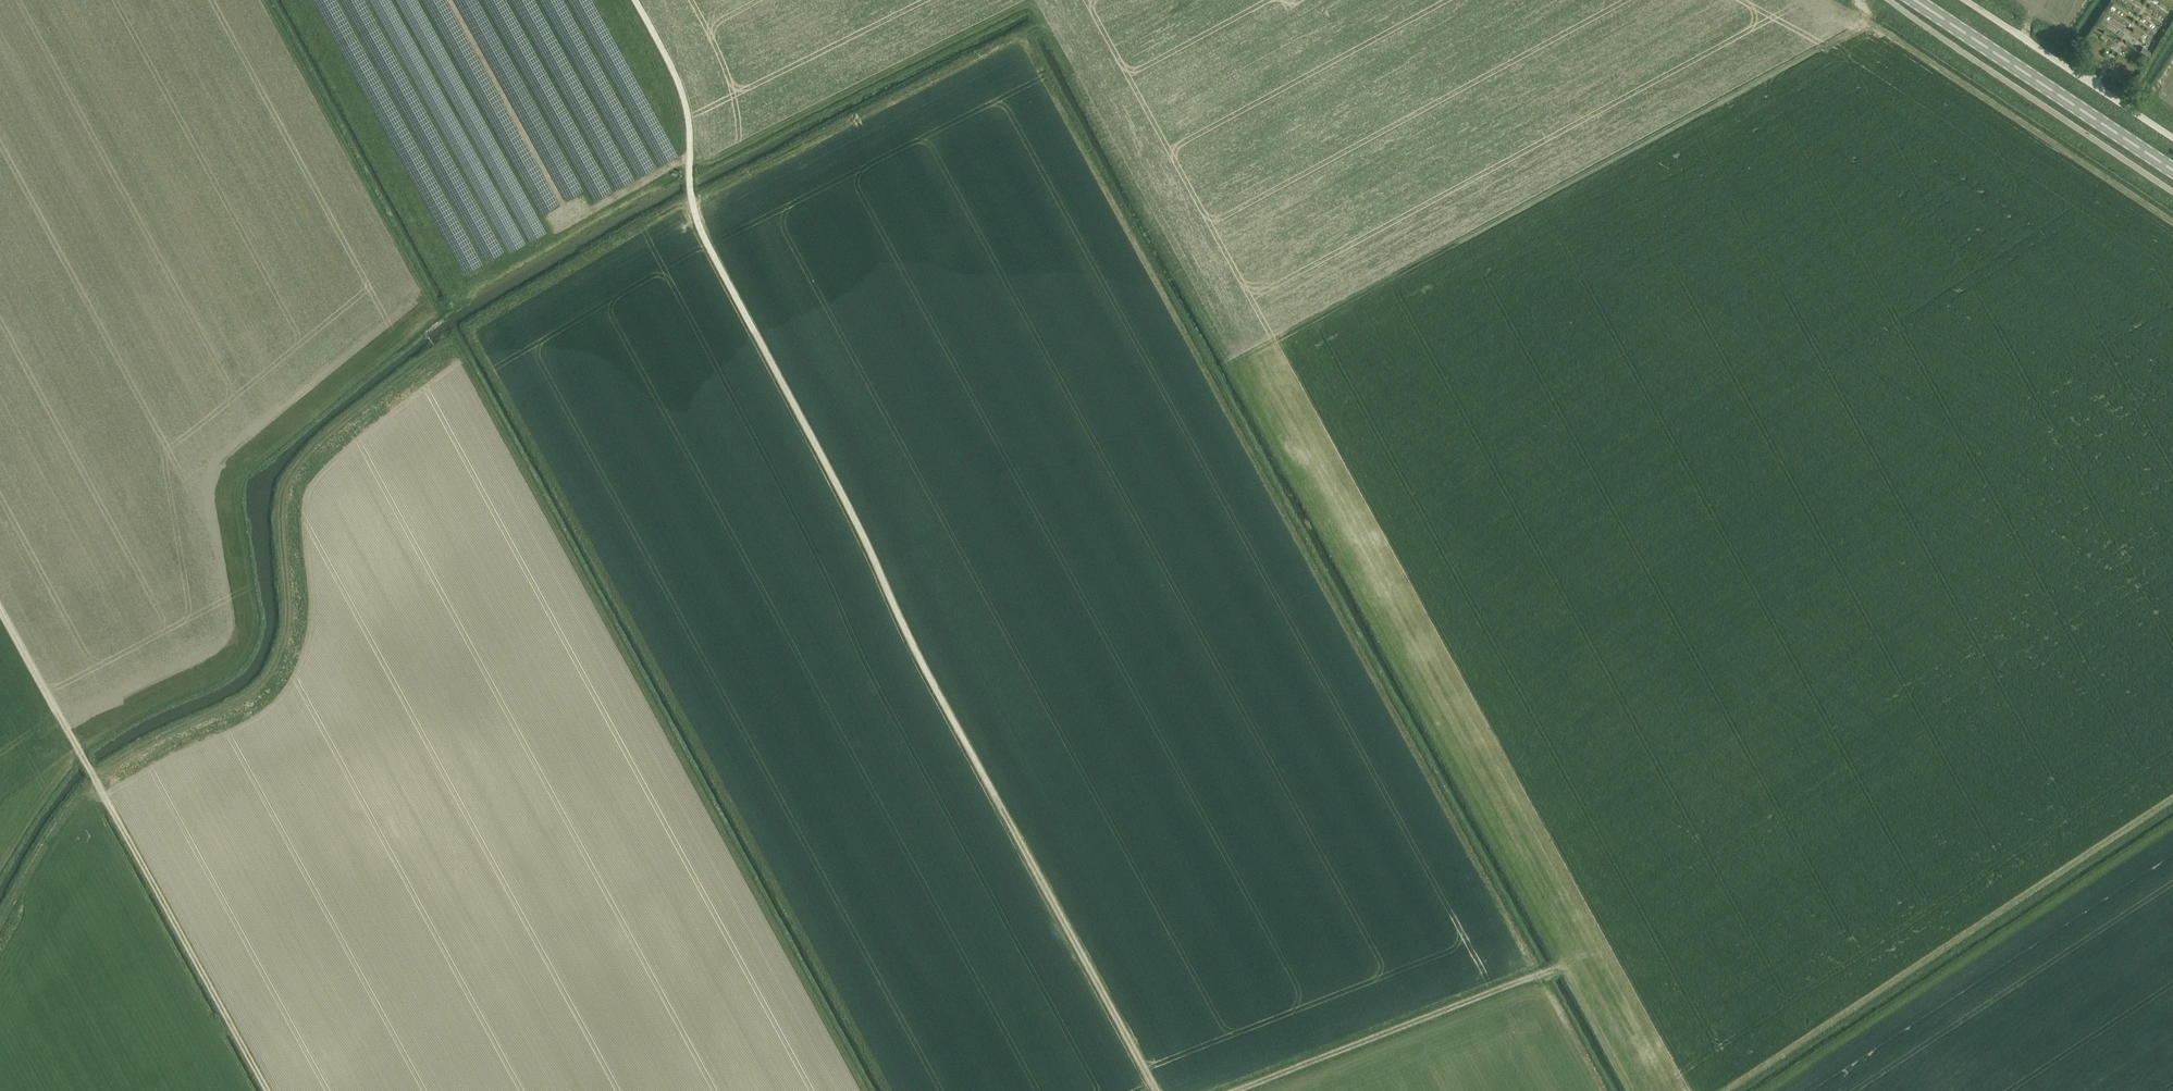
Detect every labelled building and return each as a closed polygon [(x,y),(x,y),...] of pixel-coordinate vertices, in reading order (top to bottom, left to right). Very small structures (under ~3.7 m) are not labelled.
[(2133,41),(2122,41),(2122,52),(2133,52),(2133,41)] [(2151,53),(2143,48),(2140,51),(2148,57),(2151,53)] [(2137,67),(2135,70),(2134,70),(2132,76),(2140,79),(2144,70),(2137,67)]
